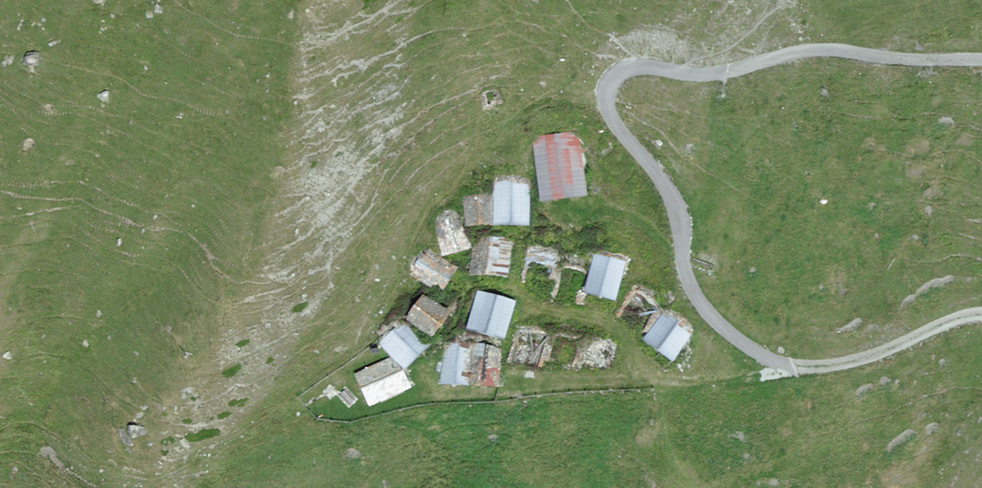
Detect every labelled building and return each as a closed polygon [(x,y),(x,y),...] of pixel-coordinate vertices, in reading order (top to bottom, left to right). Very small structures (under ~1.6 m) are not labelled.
[(579,135),(532,139),(538,201),(585,197),(579,135)] [(527,227),(527,182),(491,182),(491,199),(491,227),(527,227)] [(491,227),(491,199),(462,198),(462,226),(491,227)] [(458,214),(432,221),(441,256),(467,250),(458,214)] [(510,240),(475,237),(471,277),(506,281),(510,240)] [(424,249),(407,277),(439,296),(456,268),(424,249)] [(624,263),(593,256),(591,264),(584,296),(615,303),(624,263)] [(591,264),(559,258),(551,294),(549,302),(582,309),(584,296),(591,264)] [(513,304),(475,294),(466,330),(503,340),(513,304)] [(641,343),(661,316),(632,294),(612,321),(641,343)] [(447,312),(421,295),(403,322),(430,339),(447,312)] [(690,336),(661,316),(641,343),(670,363),(690,336)] [(423,350),(400,326),(378,348),(389,360),(400,371),(423,350)] [(549,337),(516,332),(511,367),(544,371),(549,337)] [(579,341),(549,337),(544,371),(575,375),(579,341)] [(579,341),(575,375),(608,379),(613,345),(579,341)] [(469,348),(443,347),(440,387),(467,389),(469,348)] [(499,351),(469,348),(467,389),(496,391),(499,351)] [(389,360),(351,377),(364,403),(406,390),(400,371),(389,360)]
